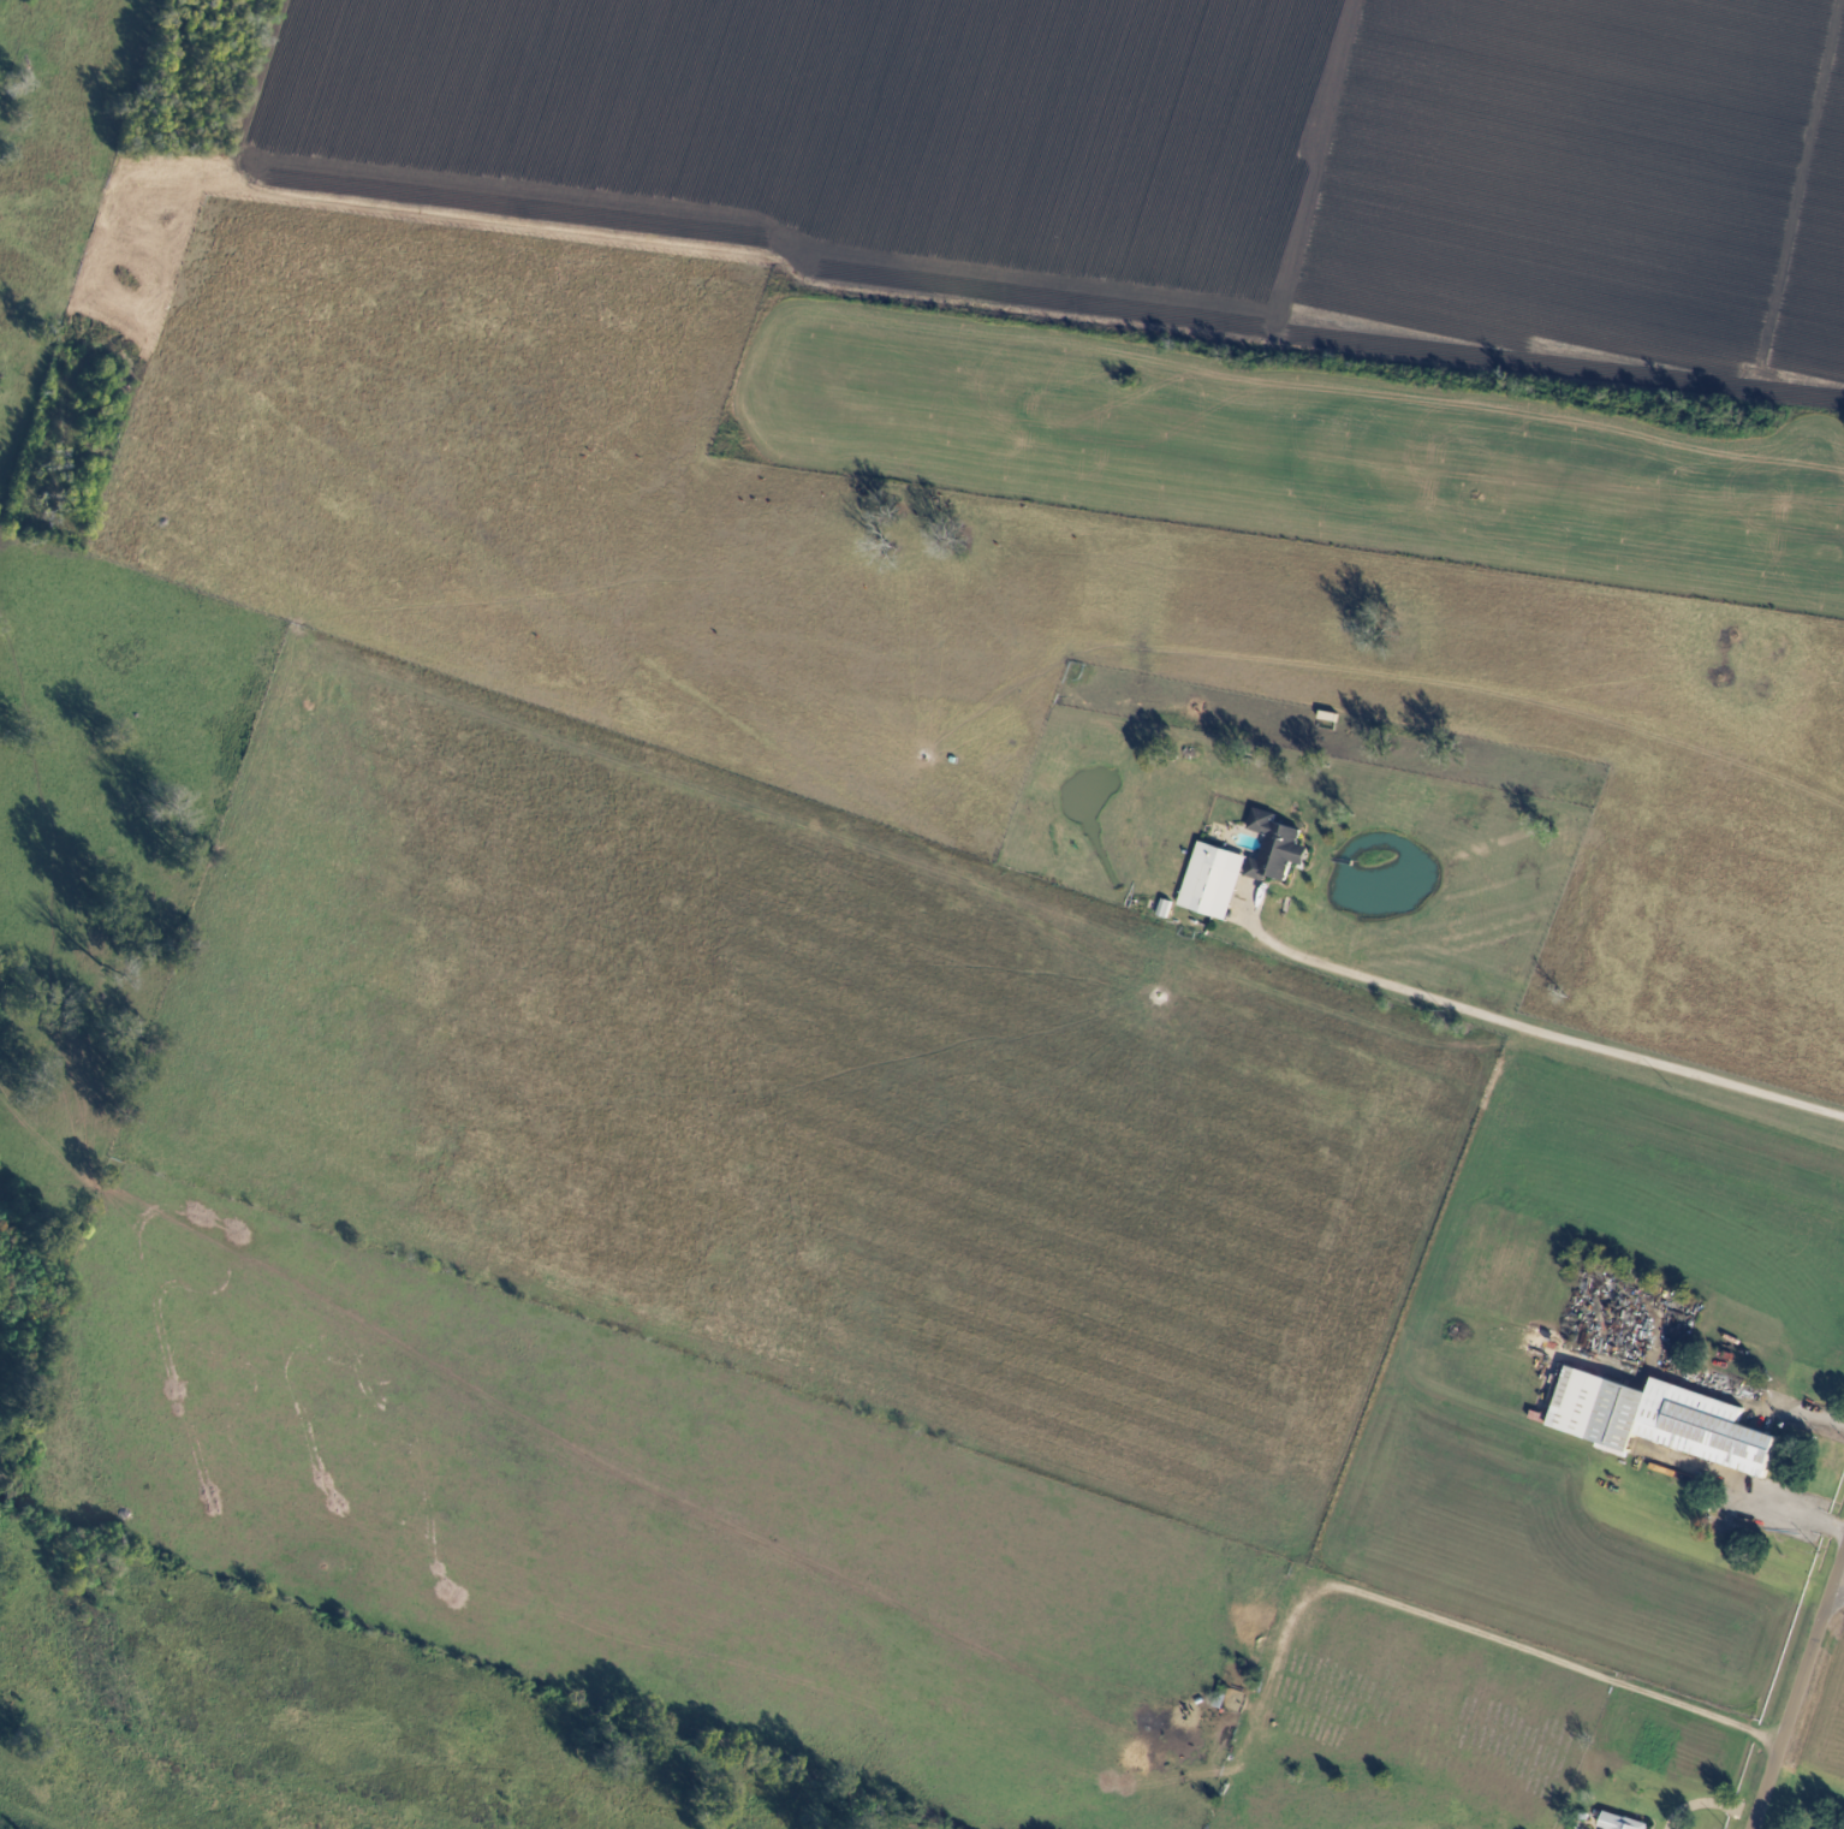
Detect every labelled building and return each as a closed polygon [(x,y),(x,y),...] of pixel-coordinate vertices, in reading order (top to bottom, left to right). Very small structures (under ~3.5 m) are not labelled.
[(1286,879),(1291,860),(1308,863),(1313,845),(1298,842),(1303,821),(1253,808),(1248,829),(1268,833),(1261,859),(1250,856),(1245,874),(1265,879),(1266,874),(1286,879)] [(1227,843),(1189,843),(1189,911),(1227,911),(1227,843)] [(1652,1390),(1565,1364),(1547,1426),(1634,1453),(1638,1437),(1771,1477),(1784,1435),(1742,1423),(1748,1405),(1656,1378),(1652,1390)] [(1227,1685),(1217,1685),(1217,1705),(1227,1705),(1227,1685)] [(1610,1809),(1604,1828),(1648,1828),(1650,1821),(1610,1809)]
